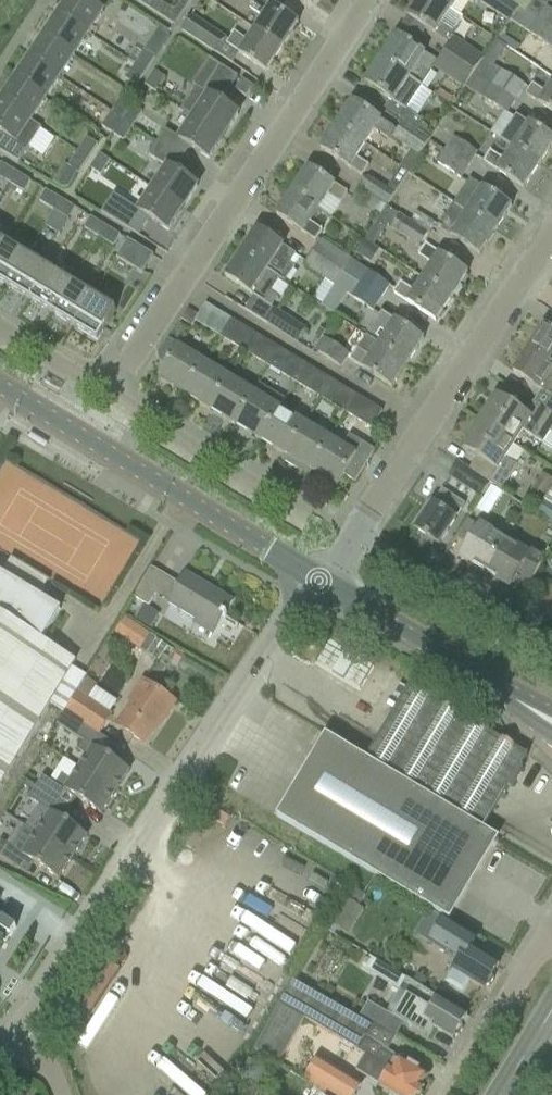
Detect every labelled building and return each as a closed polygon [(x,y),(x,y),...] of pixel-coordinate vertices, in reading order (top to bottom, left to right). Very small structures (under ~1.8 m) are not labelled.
[(59,16),(88,35),(103,12),(84,0),(69,0),(59,16)] [(174,26),(191,0),(177,0),(171,8),(157,0),(134,0),(174,26)] [(283,48),(298,24),(261,0),(257,0),(250,10),(263,18),(255,30),(283,48)] [(426,29),(448,43),(455,33),(453,32),(462,18),(450,10),(434,0),(419,0),(408,17),(426,29)] [(450,10),(457,0),(434,0),(450,10)] [(507,0),(482,0),(480,4),(508,22),(518,7),(507,0)] [(518,7),(526,13),(534,1),(533,0),(507,0),(518,7)] [(526,13),(551,30),(551,13),(534,1),(526,13)] [(526,13),(518,7),(508,22),(509,23),(510,21),(551,48),(551,47),(551,30),(526,13)] [(59,16),(44,37),(74,57),(88,35),(59,16)] [(233,64),(239,55),(266,73),(283,48),(255,30),(247,42),(234,34),(229,41),(191,16),(181,31),(233,64)] [(495,20),(489,29),(498,35),(504,26),(495,20)] [(514,53),(519,46),(500,34),(496,40),(514,53)] [(380,60),(421,87),(431,71),(437,63),(396,36),(380,60)] [(30,59),(59,79),(74,57),(44,37),(30,59)] [(474,74),(484,58),(455,39),(445,55),(474,74)] [(144,51),(134,66),(145,73),(155,58),(144,51)] [(465,87),(474,74),(445,55),(444,56),(446,57),(437,71),(463,89),(465,87)] [(500,74),(502,70),(484,58),(474,74),(517,102),(524,89),(500,74)] [(30,59),(16,81),(45,100),(59,79),(30,59)] [(364,84),(382,96),(406,111),(413,100),(412,99),(421,87),(380,60),(364,84)] [(145,73),(134,66),(125,80),(136,87),(145,73)] [(165,78),(154,71),(144,86),(155,93),(165,78)] [(510,116),(517,102),(474,74),(465,87),(483,98),(483,99),(510,116)] [(245,98),(253,87),(242,80),(235,91),(245,98)] [(31,122),(45,100),(16,81),(1,103),(31,122)] [(549,111),(551,113),(551,82),(545,92),(533,84),(525,96),(549,111)] [(223,138),(238,115),(209,96),(194,118),(223,138)] [(122,120),(131,106),(120,98),(111,113),(122,120)] [(387,138),(393,129),(352,102),(336,126),(365,145),(375,130),(387,138)] [(1,103),(0,105),(0,153),(19,164),(41,129),(31,122),(1,103)] [(133,127),(142,113),(131,106),(122,120),(133,127)] [(112,135),(122,120),(111,113),(101,127),(112,135)] [(551,146),(551,139),(515,115),(510,124),(499,139),(513,148),(513,147),(540,165),(551,146)] [(208,160),(223,138),(194,118),(180,140),(165,130),(157,143),(182,160),(190,148),(208,160)] [(123,142),(133,127),(122,120),(112,135),(123,142)] [(408,173),(430,139),(402,123),(391,140),(409,151),(399,167),(408,173)] [(357,158),(365,145),(336,126),(320,150),(362,178),(369,166),(357,158)] [(441,127),(432,141),(443,148),(452,134),(441,127)] [(445,149),(444,150),(447,152),(469,166),(477,153),(452,137),(445,149)] [(88,160),(97,145),(86,138),(77,153),(88,160)] [(174,172),(182,160),(157,143),(148,156),(167,169),(153,190),(182,209),(197,187),(174,172)] [(523,190),(540,165),(513,147),(513,148),(504,161),(491,153),(484,164),(523,190)] [(460,178),(469,166),(447,152),(444,150),(436,163),(460,178)] [(88,160),(77,153),(67,167),(78,174),(88,160)] [(99,155),(90,169),(100,176),(110,162),(99,155)] [(1,164),(0,165),(0,179),(9,184),(16,173),(1,164)] [(308,168),(292,192),(319,210),(329,195),(340,203),(347,194),(308,168)] [(360,190),(371,197),(371,196),(386,206),(408,173),(400,168),(386,189),(369,177),(360,190)] [(30,182),(16,173),(9,184),(23,193),(30,182)] [(454,203),(496,231),(511,208),(493,196),(470,180),(454,203)] [(168,232),(182,209),(153,190),(139,211),(113,195),(101,213),(137,237),(149,220),(168,232)] [(60,200),(46,191),(39,202),(54,211),(60,200)] [(276,216),(294,228),(315,242),(323,231),(310,223),(319,210),(292,192),(276,216)] [(380,215),(386,206),(371,196),(371,197),(365,206),(380,215)] [(75,209),(60,200),(54,211),(68,220),(75,209)] [(479,256),(496,231),(454,203),(445,217),(446,217),(438,229),(479,256)] [(409,221),(386,206),(380,215),(364,239),(373,245),(387,225),(391,228),(391,229),(419,248),(429,234),(419,228),(413,224),(409,221)] [(429,234),(435,225),(415,212),(409,221),(413,224),(419,228),(429,234)] [(105,227),(90,218),(83,229),(98,238),(105,227)] [(120,236),(105,227),(98,238),(113,247),(120,236)] [(256,229),(241,254),(279,279),(284,282),(294,268),(289,264),(295,255),(256,229)] [(127,241),(116,259),(142,275),(153,256),(142,249),(127,241)] [(342,273),(350,261),(322,241),(313,254),(342,273)] [(363,242),(355,253),(369,262),(377,251),(363,242)] [(0,249),(0,283),(7,287),(26,257),(3,244),(0,249)] [(424,278),(452,297),(467,274),(449,262),(426,247),(420,256),(433,264),(424,278)] [(225,277),(243,290),(264,304),(271,292),(270,292),(279,279),(241,254),(225,277)] [(342,273),(313,254),(304,267),(330,284),(324,295),(326,297),(342,273)] [(26,257),(7,287),(30,301),(48,271),(26,257)] [(350,261),(342,273),(381,298),(389,287),(350,261)] [(70,284),(48,271),(30,301),(52,314),(70,284)] [(342,273),(326,297),(327,297),(321,307),(331,314),(345,293),(372,312),(381,298),(342,273)] [(394,295),(417,311),(436,322),(452,297),(424,278),(414,292),(401,284),(394,295)] [(92,298),(70,284),(52,314),(74,328),(92,298)] [(115,312),(92,298),(74,328),(97,342),(115,312)] [(206,302),(197,316),(198,317),(196,321),(220,336),(231,318),(206,302)] [(305,329),(276,310),(268,322),(297,341),(305,329)] [(187,311),(181,321),(192,328),(196,321),(198,317),(197,316),(187,311)] [(423,341),(405,328),(381,312),(376,321),(366,336),(408,364),(423,341)] [(245,352),(251,343),(251,330),(231,318),(220,336),(245,352)] [(544,326),(529,349),(549,363),(551,365),(551,331),(544,326)] [(392,389),(408,364),(366,336),(351,358),(349,361),(392,389)] [(179,391),(183,395),(203,361),(168,340),(158,356),(160,361),(166,366),(158,379),(160,380),(160,379),(179,391)] [(339,368),(348,355),(325,340),(316,353),(339,368)] [(275,358),(277,346),(251,343),(245,352),(270,367),(275,358)] [(513,373),(531,385),(540,391),(551,398),(551,365),(549,363),(529,349),(513,373)] [(301,373),(302,361),(275,358),(270,367),(295,383),(301,373)] [(203,361),(183,395),(185,395),(186,394),(205,406),(204,407),(209,410),(229,378),(203,361)] [(326,389),(327,376),(301,373),(295,383),(320,398),(326,389)] [(229,422),(234,425),(254,393),(253,392),(229,378),(209,410),(210,411),(211,410),(230,421),(229,422)] [(254,438),(259,441),(279,408),(284,400),(258,384),(253,392),(254,393),(234,425),(236,426),(236,425),(255,437),(254,438)] [(350,404),(352,392),(326,389),(320,398),(345,413),(350,404)] [(480,423),(514,445),(523,431),(543,444),(551,448),(551,447),(551,415),(533,403),(525,416),(496,398),(480,423)] [(382,412),(374,407),(350,404),(345,413),(372,430),(382,412)] [(279,408),(259,441),(261,441),(262,440),(280,452),(279,453),(285,456),(305,424),(279,408)] [(514,445),(480,423),(463,449),(479,459),(471,471),(483,478),(502,490),(517,466),(505,459),(514,445)] [(305,424),(285,456),(282,461),(298,470),(302,465),(306,467),(305,468),(310,471),(329,439),(305,424)] [(372,450),(356,440),(349,436),(343,447),(329,439),(310,471),(311,472),(312,471),(331,482),(330,483),(336,488),(343,476),(355,483),(374,451),(372,450)] [(451,476),(482,496),(489,485),(458,464),(451,476)] [(532,491),(545,499),(551,487),(551,480),(543,474),(532,491)] [(545,499),(543,501),(544,502),(551,507),(551,487),(545,499)] [(439,545),(465,505),(442,490),(433,505),(432,504),(425,515),(420,512),(414,523),(418,526),(415,530),(439,545)] [(537,512),(551,522),(551,507),(544,502),(537,512)] [(456,539),(469,546),(480,527),(468,520),(456,539)] [(461,559),(486,574),(505,543),(480,527),(469,546),(461,559)] [(529,586),(547,556),(530,546),(525,555),(505,543),(486,574),(509,588),(515,578),(529,586)] [(48,581),(11,558),(0,575),(0,786),(75,662),(42,641),(60,611),(38,598),(48,581)] [(147,606),(165,576),(150,568),(133,598),(147,606)] [(232,602),(186,574),(168,604),(196,621),(198,619),(215,630),(223,617),(224,618),(226,615),(225,614),(232,602)] [(141,604),(133,618),(149,627),(157,614),(141,604)] [(114,634),(140,650),(149,634),(123,618),(114,634)] [(346,650),(332,673),(344,680),(357,657),(346,650)] [(178,652),(173,661),(180,665),(185,656),(178,652)] [(65,713),(100,736),(113,716),(89,699),(98,684),(88,677),(64,712),(65,713)] [(117,728),(126,733),(143,745),(160,721),(161,722),(175,702),(156,690),(143,682),(130,702),(133,704),(117,728)] [(410,688),(367,760),(483,829),(526,758),(410,688)] [(100,736),(65,713),(57,725),(83,742),(78,751),(87,757),(79,769),(116,793),(130,771),(95,748),(102,737),(100,736)] [(326,736),(301,777),(470,879),(495,838),(482,830),(483,829),(367,760),(326,736)] [(101,815),(116,793),(79,769),(71,782),(62,776),(56,785),(43,776),(36,788),(58,803),(66,792),(101,815)] [(446,920),(470,879),(301,777),(276,818),(446,920)] [(51,813),(58,803),(36,788),(28,799),(41,807),(35,816),(44,822),(36,835),(73,859),(87,837),(51,813)] [(73,859),(36,835),(28,848),(19,842),(13,851),(0,843),(0,858),(16,868),(23,857),(58,881),(73,859)] [(293,858),(287,866),(336,898),(341,890),(293,858)] [(365,896),(355,890),(348,901),(359,907),(365,896)] [(347,901),(346,900),(331,925),(347,936),(362,911),(347,901)] [(9,937),(10,938),(16,929),(3,920),(2,921),(0,920),(0,950),(9,937)] [(444,924),(430,949),(454,963),(450,969),(452,971),(444,983),(462,993),(469,981),(483,990),(485,987),(490,987),(494,980),(492,976),(499,965),(472,949),(476,942),(444,924)] [(369,974),(401,992),(409,979),(377,961),(369,974)] [(279,1064),(304,1019),(358,1050),(372,1024),(293,980),(279,1005),(279,1006),(254,1051),(279,1064)] [(453,1040),(455,1037),(459,1037),(463,1030),(461,1026),(467,1016),(449,1005),(409,981),(401,994),(407,997),(395,1018),(368,1002),(359,1016),(395,1037),(402,1023),(426,1038),(432,1028),(434,1029),(453,1040)] [(394,1094),(419,1094),(423,1090),(416,1086),(424,1074),(409,1065),(409,1061),(402,1057),(399,1059),(382,1049),(376,1060),(365,1054),(355,1071),(394,1094)] [(325,1094),(357,1094),(363,1084),(319,1058),(304,1082),(325,1094)] [(249,1060),(240,1074),(258,1085),(267,1071),(249,1060)]
